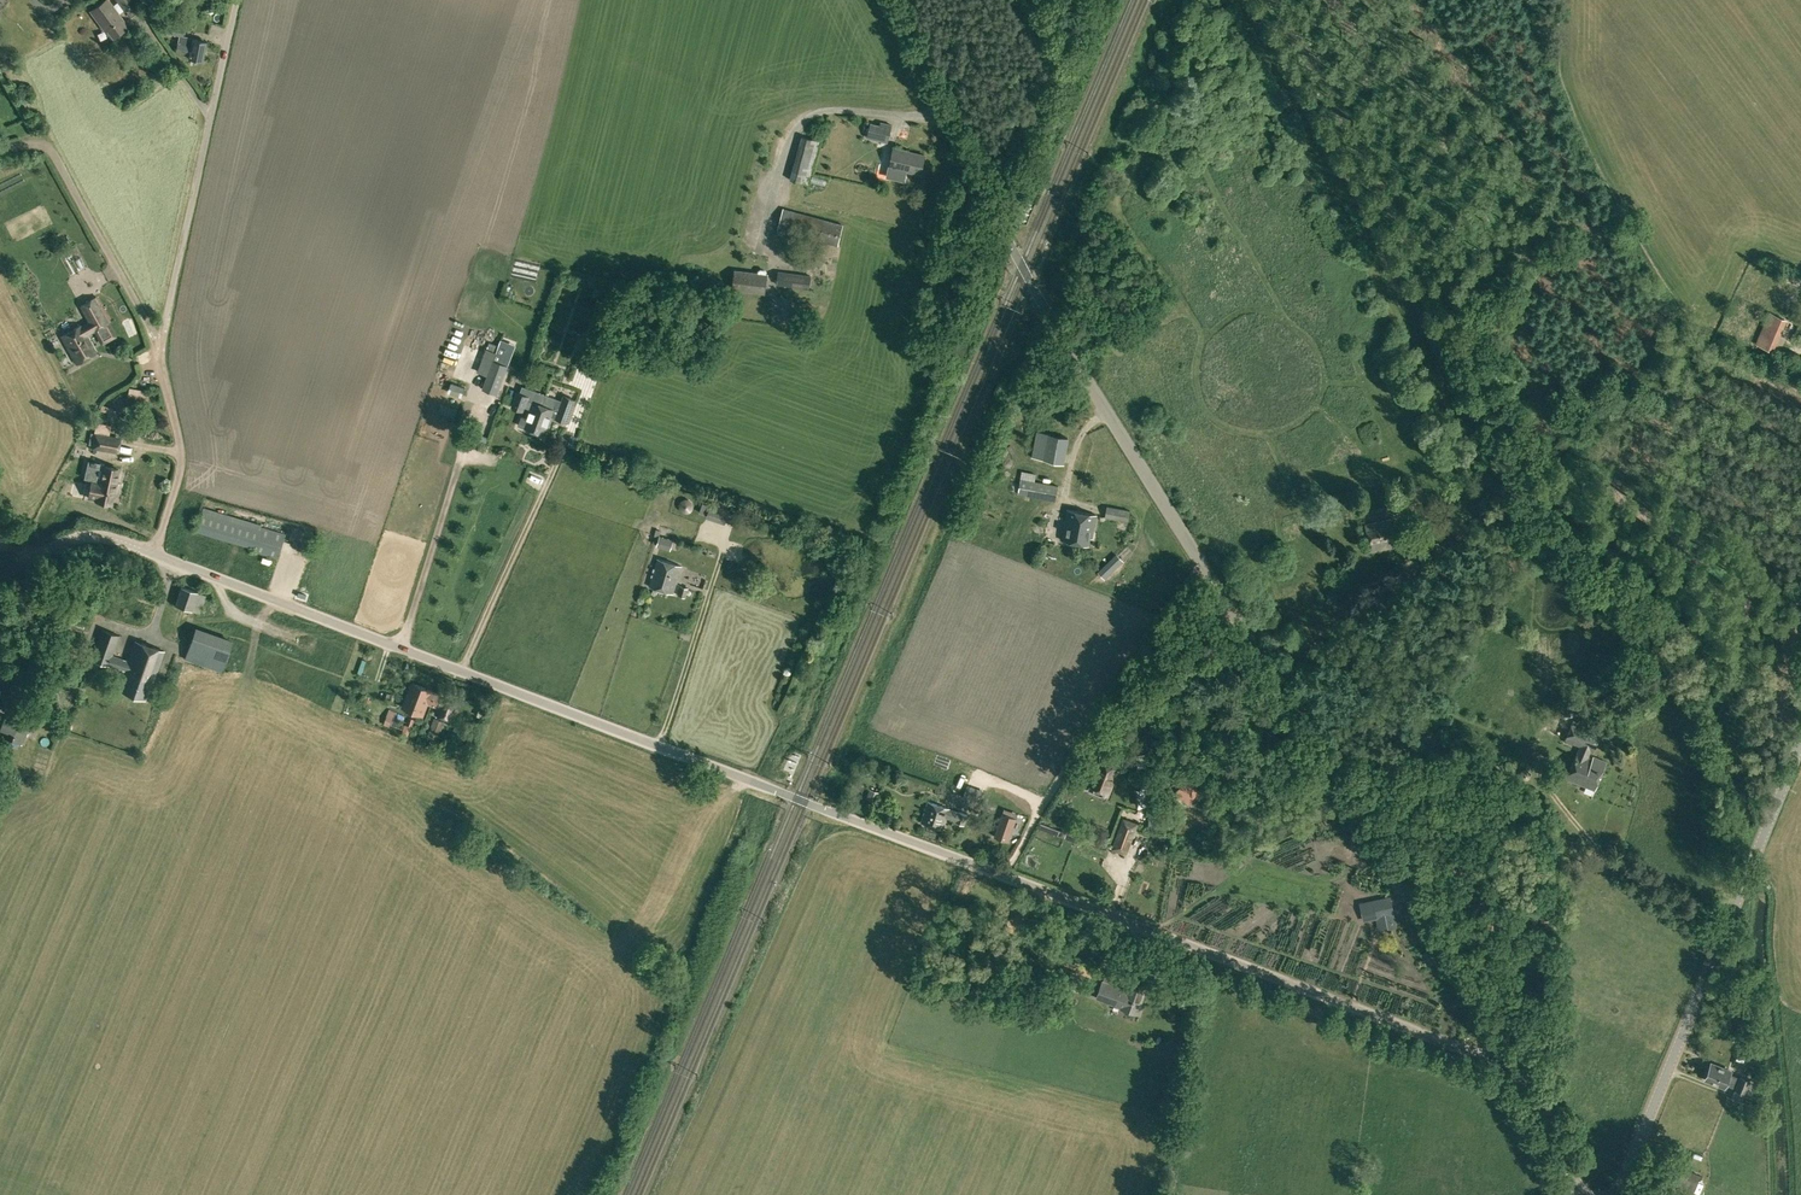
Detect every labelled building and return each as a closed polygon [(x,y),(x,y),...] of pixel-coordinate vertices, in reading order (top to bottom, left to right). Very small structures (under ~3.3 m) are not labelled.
[(119,13),(112,5),(109,0),(103,0),(90,10),(105,31),(107,29),(113,37),(128,25),(119,13)] [(135,0),(117,0),(125,11),(137,2),(135,0)] [(188,57),(202,60),(206,41),(192,38),(192,37),(182,35),(185,20),(170,17),(166,33),(179,36),(176,52),(189,55),(188,57)] [(870,121),(866,138),(888,142),(892,124),(880,121),(879,123),(870,121)] [(790,179),(809,184),(820,141),(801,136),(790,179)] [(889,166),(920,174),(925,154),(894,147),(889,166)] [(777,229),(838,246),(843,223),(783,207),(777,229)] [(732,289),(764,293),(767,274),(766,274),(766,272),(764,269),(761,269),(759,271),(758,273),(735,269),(732,289)] [(790,286),(809,289),(811,275),(779,270),(777,284),(787,286),(790,286)] [(1788,282),(1800,287),(1800,286),(1800,276),(1792,272),(1788,282)] [(78,305),(87,321),(93,331),(100,343),(116,334),(93,296),(78,305)] [(1755,343),(1771,350),(1785,318),(1769,311),(1755,343)] [(93,331),(87,321),(61,335),(77,363),(96,353),(87,335),(93,331)] [(508,366),(493,361),(483,389),(498,394),(508,366)] [(451,382),(449,388),(463,392),(464,387),(451,382)] [(562,400),(558,398),(523,385),(520,392),(518,391),(512,406),(523,410),(523,408),(528,410),(525,416),(523,416),(520,424),(544,433),(547,425),(550,426),(552,418),(565,423),(575,400),(564,395),(562,400)] [(458,408),(441,403),(439,411),(455,416),(458,408)] [(91,448),(118,453),(121,437),(109,435),(110,424),(95,422),(91,448)] [(1031,456),(1064,463),(1069,437),(1036,431),(1031,456)] [(118,469),(95,464),(88,497),(95,499),(95,500),(111,503),(118,469)] [(1018,494),(1055,501),(1058,485),(1020,478),(1018,493),(1018,494)] [(711,502),(703,500),(700,512),(707,514),(711,502)] [(1355,506),(1356,514),(1366,512),(1365,504),(1355,506)] [(724,524),(729,508),(722,506),(717,521),(724,524)] [(1107,506),(1105,516),(1128,520),(1130,510),(1107,506)] [(1061,539),(1088,544),(1089,537),(1092,537),(1096,515),(1067,509),(1061,539)] [(252,551),(277,558),(285,533),(260,526),(259,527),(202,510),(195,531),(253,548),(252,551)] [(1365,524),(1371,551),(1397,545),(1397,544),(1405,542),(1403,532),(1395,534),(1391,519),(1365,524)] [(1460,519),(1449,528),(1457,537),(1468,528),(1460,519)] [(656,546),(670,550),(673,539),(659,535),(661,530),(656,529),(652,542),(657,543),(656,546)] [(1036,533),(1033,544),(1045,547),(1048,536),(1036,533)] [(649,586),(673,593),(681,565),(657,558),(649,586)] [(678,594),(686,597),(688,587),(680,585),(678,594)] [(193,610),(200,613),(206,594),(198,592),(181,586),(175,605),(193,610)] [(53,636),(67,640),(73,617),(59,614),(53,636)] [(120,690),(144,698),(151,679),(153,680),(164,650),(135,640),(128,660),(113,654),(120,635),(101,628),(90,658),(127,671),(120,690)] [(221,672),(228,650),(192,638),(184,658),(221,672)] [(370,663),(366,675),(375,678),(380,666),(370,663)] [(403,708),(424,716),(429,702),(432,704),(436,692),(412,683),(403,708)] [(435,712),(454,719),(460,701),(436,692),(432,704),(438,706),(435,712)] [(21,744),(31,721),(21,717),(19,721),(4,715),(0,726),(0,729),(14,734),(12,740),(21,744)] [(406,723),(412,725),(415,719),(409,716),(406,723)] [(392,719),(386,717),(384,724),(389,727),(392,719)] [(429,741),(435,744),(438,738),(441,739),(444,732),(441,731),(444,721),(434,717),(427,734),(431,736),(429,741)] [(1566,778),(1594,789),(1606,761),(1593,756),(1593,757),(1588,756),(1591,750),(1594,751),(1602,732),(1573,720),(1565,739),(1580,745),(1566,778)] [(411,727),(406,725),(403,733),(408,735),(411,727)] [(470,753),(473,755),(477,744),(467,740),(465,745),(472,748),(470,753)] [(1092,792),(1102,796),(1103,790),(1108,792),(1117,768),(1116,767),(1120,758),(1106,753),(1102,763),(1100,768),(1098,768),(1091,785),(1094,787),(1092,792)] [(1174,793),(1187,804),(1196,793),(1201,797),(1208,788),(1189,773),(1174,793)] [(955,803),(978,811),(982,801),(949,790),(946,799),(955,802),(955,803)] [(921,821),(942,829),(946,817),(956,820),(955,821),(964,824),(967,814),(928,801),(921,821)] [(1018,818),(1004,813),(996,836),(1010,841),(1018,818)] [(1123,818),(1112,846),(1127,851),(1137,823),(1123,818)] [(1397,926),(1393,908),(1375,912),(1379,930),(1397,926)] [(1056,983),(1075,989),(1080,973),(1061,966),(1056,983)] [(1121,1007),(1140,1014),(1143,1004),(1140,1003),(1147,986),(1130,980),(1127,989),(1111,984),(1115,972),(1106,969),(1103,981),(1102,980),(1096,997),(1122,1006),(1121,1007)] [(1744,1052),(1755,1056),(1757,1049),(1756,1049),(1757,1047),(1747,1043),(1744,1052)] [(1705,1078),(1723,1086),(1725,1083),(1732,1086),(1736,1076),(1729,1073),(1731,1070),(1712,1062),(1705,1078)] [(1735,1089),(1745,1093),(1750,1080),(1740,1075),(1735,1089)] [(1673,1170),(1668,1183),(1692,1193),(1697,1180),(1673,1170)]
